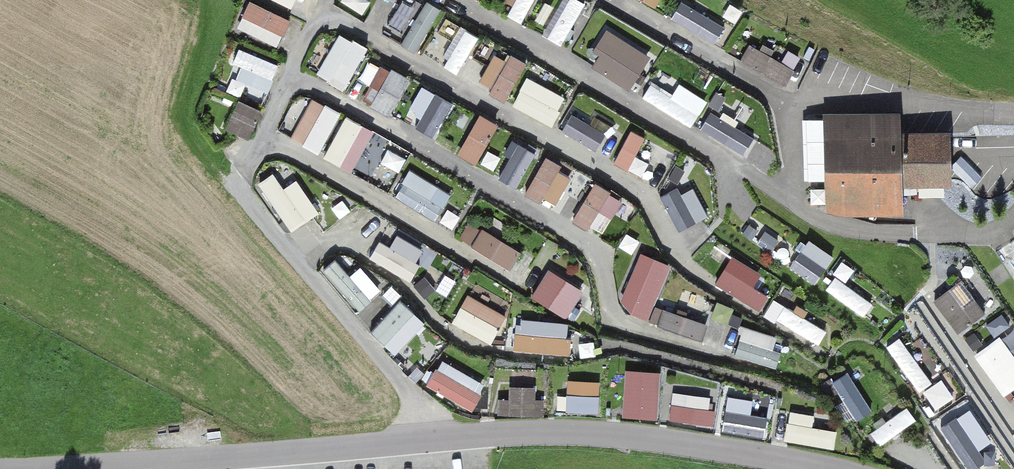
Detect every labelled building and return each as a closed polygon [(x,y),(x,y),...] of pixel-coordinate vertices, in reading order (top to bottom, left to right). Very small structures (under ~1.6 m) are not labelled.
[(366,13),(371,0),(342,0),(341,2),(366,13)] [(439,5),(423,0),(408,45),(424,51),(439,5)] [(527,22),(537,0),(513,0),(507,14),(527,22)] [(550,37),(564,45),(588,2),(584,0),(570,0),(550,37)] [(657,8),(662,0),(644,0),(657,8)] [(238,29),(281,48),(293,22),(250,3),(238,29)] [(462,27),(442,62),(461,72),(480,36),(462,27)] [(341,34),(337,45),(321,39),(309,70),(351,86),(367,45),(341,34)] [(607,34),(590,68),(635,90),(652,56),(607,34)] [(749,45),(741,63),(788,85),(800,61),(792,57),(789,64),(749,45)] [(507,99),(527,67),(498,49),(478,81),(507,99)] [(243,96),(247,85),(270,93),(280,64),(239,50),(225,90),(243,96)] [(380,64),(362,103),(393,116),(410,77),(380,64)] [(551,124),(566,98),(529,77),(514,104),(551,124)] [(438,137),(458,100),(418,78),(398,115),(438,137)] [(709,101),(680,83),(673,95),(653,83),(644,97),(694,126),(709,101)] [(320,153),(342,119),(305,95),(283,130),(320,153)] [(737,99),(726,114),(744,127),(755,112),(737,99)] [(251,140),(263,112),(238,101),(225,128),(251,140)] [(573,108),(564,135),(603,148),(612,121),(573,108)] [(712,110),(701,127),(747,156),(758,139),(712,110)] [(905,114),(827,116),(829,212),(907,210),(906,187),(905,134),(905,114)] [(477,164),(501,127),(482,115),(459,152),(477,164)] [(346,116),(324,156),(354,173),(377,133),(346,116)] [(637,156),(647,137),(631,129),(614,161),(640,175),(647,161),(637,156)] [(955,186),(954,132),(905,134),(906,187),(955,186)] [(499,178),(519,188),(538,153),(518,142),(499,178)] [(969,159),(971,179),(1013,175),(1013,155),(969,159)] [(555,207),(574,177),(546,159),(527,189),(555,207)] [(413,172),(401,199),(440,217),(453,190),(413,172)] [(299,180),(285,189),(275,174),(260,182),(290,232),(320,213),(299,180)] [(595,182),(572,217),(604,237),(626,202),(595,182)] [(711,216),(692,184),(664,200),(683,232),(711,216)] [(787,253),(799,226),(757,208),(745,234),(787,253)] [(459,239),(514,271),(524,253),(469,221),(459,239)] [(392,247),(379,240),(370,257),(410,279),(427,249),(400,234),(392,247)] [(817,283),(837,257),(810,238),(791,264),(817,283)] [(621,306),(652,318),(673,265),(642,253),(621,306)] [(321,272),(351,294),(365,277),(335,254),(321,272)] [(770,296),(755,287),(763,273),(733,255),(716,283),(761,310),(770,296)] [(551,269),(533,295),(569,318),(586,292),(551,269)] [(865,316),(874,303),(836,275),(826,287),(865,316)] [(958,337),(987,316),(963,282),(934,303),(958,337)] [(454,321),(492,344),(509,316),(470,293),(454,321)] [(371,329),(394,355),(427,326),(403,300),(371,329)] [(660,325),(704,341),(710,324),(666,308),(660,325)] [(516,348),(570,352),(572,322),(518,318),(516,348)] [(744,325),(735,353),(774,365),(783,337),(744,325)] [(1013,389),(1013,352),(1002,335),(975,353),(1004,395),(1013,389)] [(887,346),(921,389),(933,380),(899,337),(887,346)] [(443,358),(428,384),(473,411),(488,385),(443,358)] [(540,415),(538,371),(510,373),(512,416),(540,415)] [(626,371),(625,418),(661,419),(662,372),(626,371)] [(847,373),(834,382),(858,419),(871,410),(847,373)] [(937,409),(956,396),(943,376),(924,389),(937,409)] [(568,380),(568,413),(602,413),(602,380),(568,380)] [(670,422),(714,426),(716,397),(672,393),(670,422)] [(753,414),(755,403),(729,398),(723,429),(771,438),(775,419),(753,414)] [(881,445),(918,419),(909,407),(872,432),(881,445)] [(835,449),(839,432),(814,428),(816,416),(792,412),(787,441),(835,449)] [(1005,461),(972,419),(952,434),(979,468),(994,468),(1005,461)]
